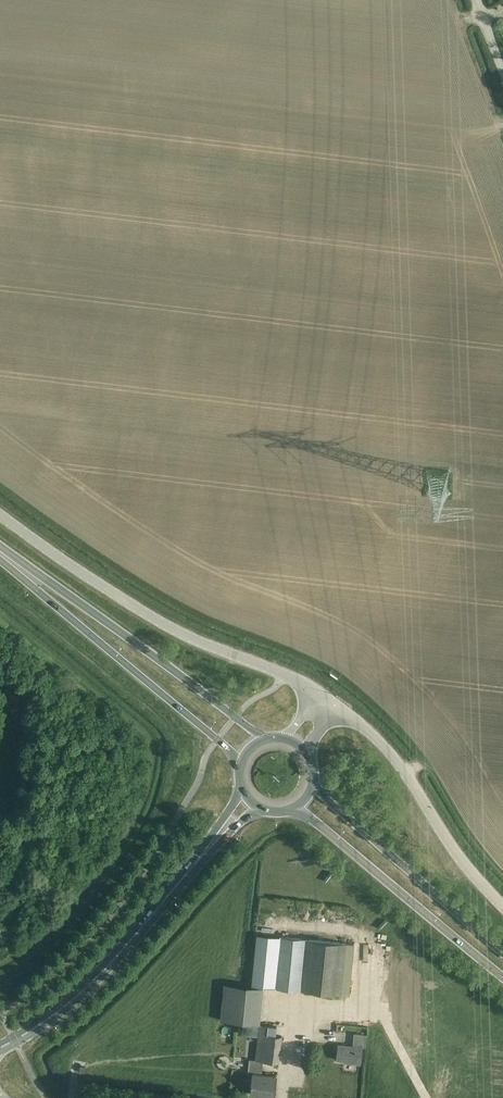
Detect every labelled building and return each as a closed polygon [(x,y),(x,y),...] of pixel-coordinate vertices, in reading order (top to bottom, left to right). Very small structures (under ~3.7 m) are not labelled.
[(261,937),(256,985),(262,986),(340,994),(346,942),(281,936),(281,939),(261,937)] [(265,986),(265,983),(258,983),(257,982),(225,979),(221,1018),(237,1020),(261,1022),(265,986)] [(249,1022),(247,1036),(258,1037),(255,1060),(249,1059),(248,1072),(253,1073),(251,1094),(274,1097),(276,1075),(262,1074),(263,1061),(278,1062),(281,1035),(276,1035),(277,1026),(265,1024),(260,1024),(249,1022)] [(366,1048),(367,1034),(354,1033),(353,1045),(353,1046),(338,1044),(337,1060),(360,1062),(362,1047),(366,1048)]
